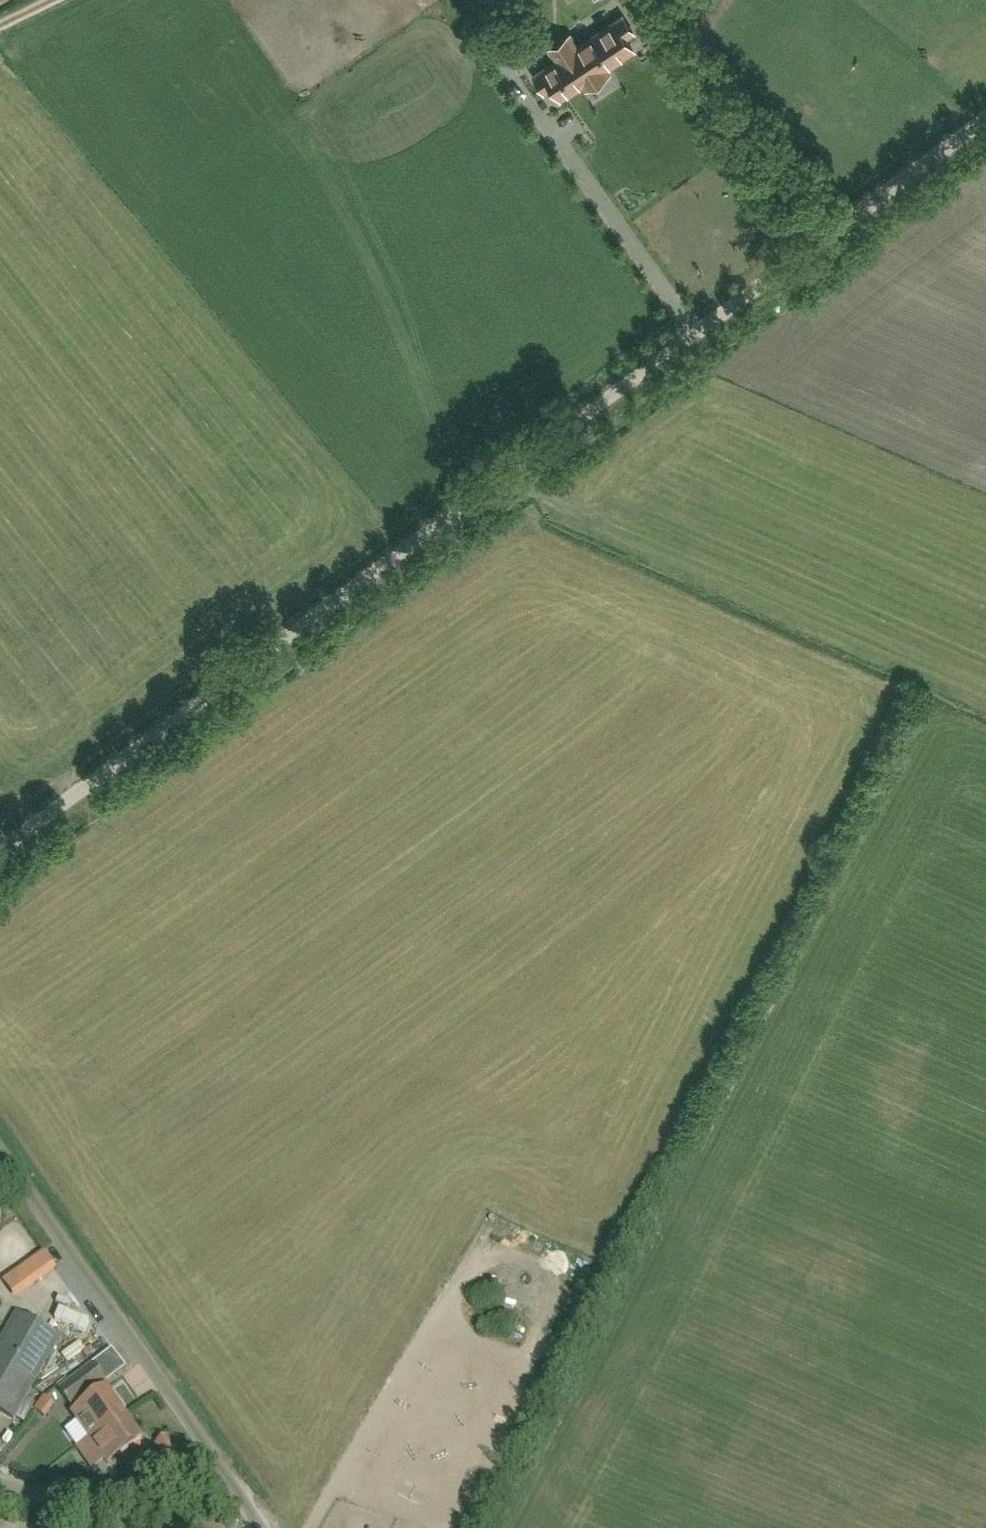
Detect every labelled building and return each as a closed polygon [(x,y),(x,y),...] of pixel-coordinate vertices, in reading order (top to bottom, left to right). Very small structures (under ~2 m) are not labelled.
[(488,11),(504,0),(481,0),(488,11)] [(560,98),(583,83),(586,89),(609,74),(605,69),(633,50),(624,37),(633,32),(622,16),(577,47),(569,35),(548,48),(556,60),(533,76),(543,91),(551,86),(560,98)] [(61,1339),(17,1314),(0,1343),(0,1412),(14,1420),(61,1339)] [(91,1356),(74,1368),(79,1375),(96,1363),(91,1356)] [(91,1440),(125,1416),(106,1390),(79,1410),(76,1406),(109,1383),(94,1365),(59,1389),(75,1412),(73,1414),(91,1440)] [(118,1458),(142,1441),(125,1416),(91,1440),(108,1464),(117,1458),(118,1458)] [(172,1472),(187,1462),(169,1435),(154,1445),(172,1472)]
